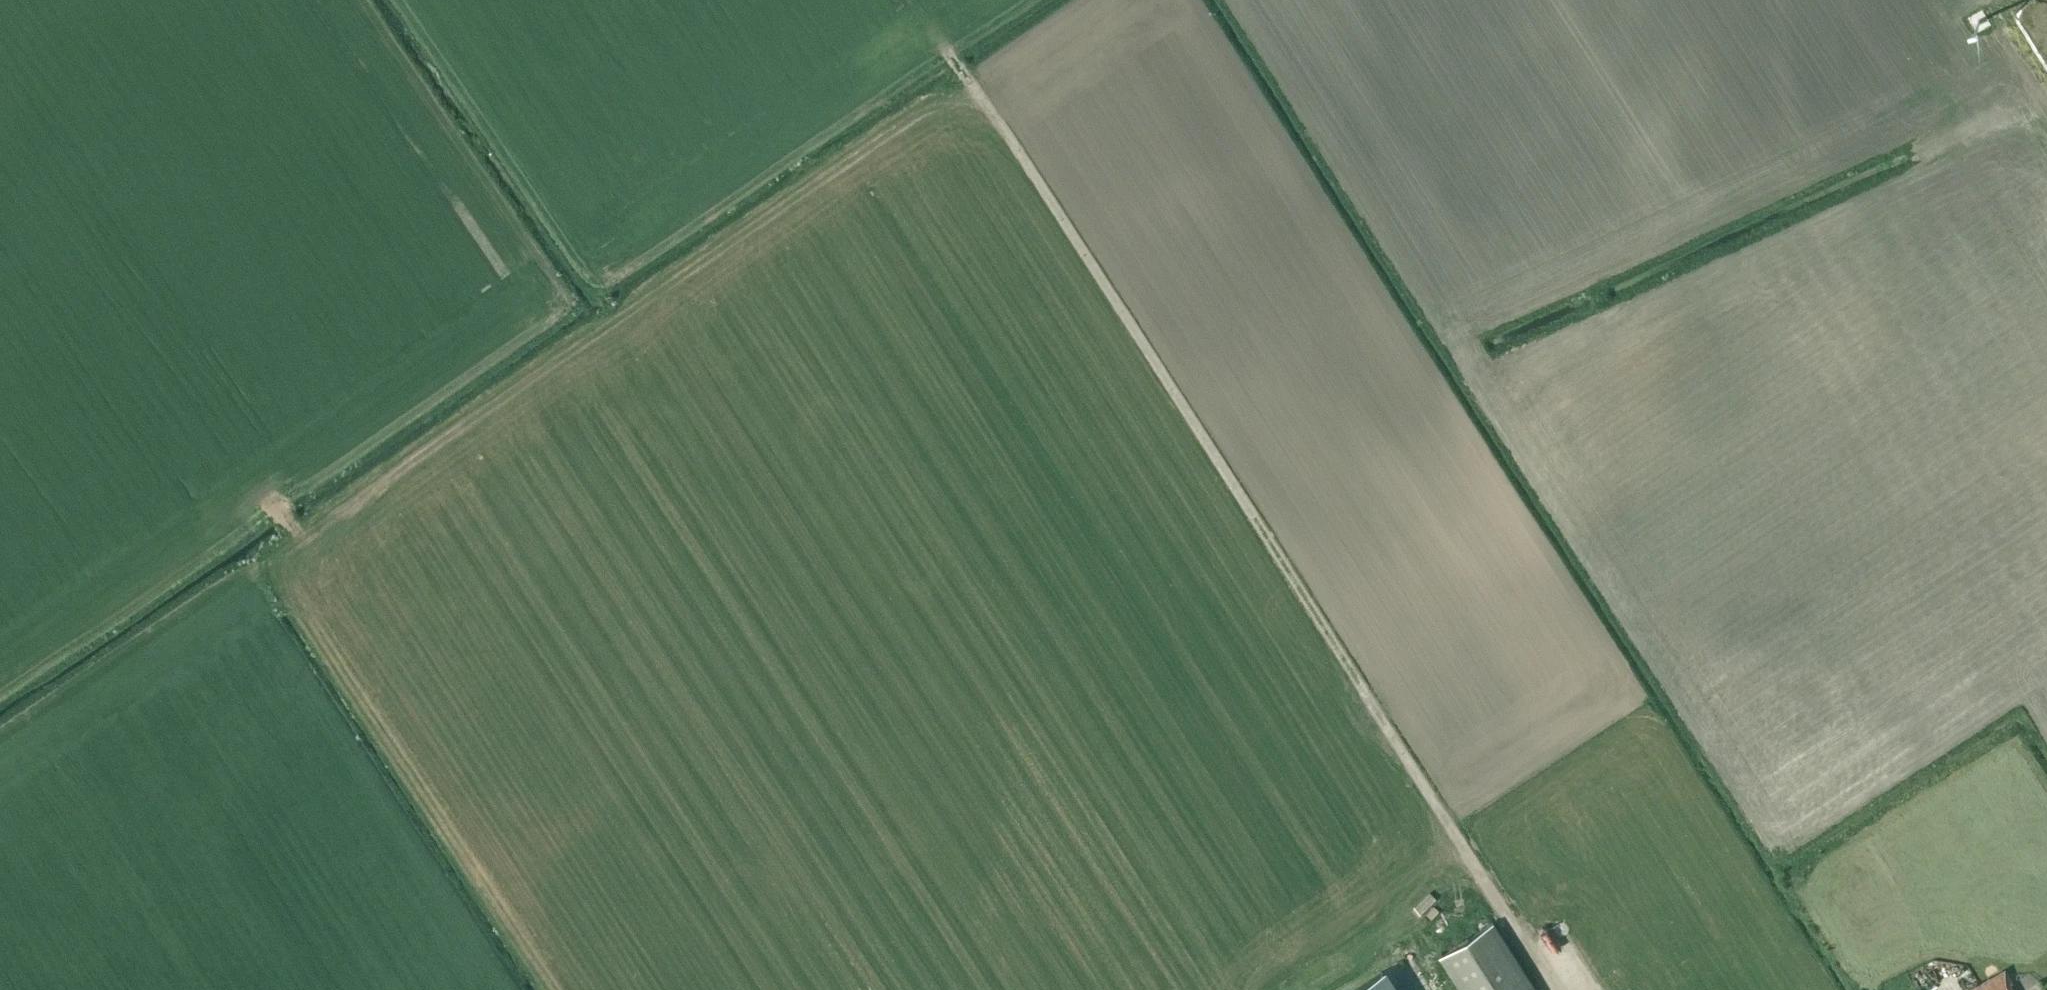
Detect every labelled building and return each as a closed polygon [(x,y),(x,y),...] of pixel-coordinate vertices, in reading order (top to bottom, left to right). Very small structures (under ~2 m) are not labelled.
[(1460,989),(1536,989),(1492,922),(1439,957),(1460,989)] [(1381,971),(1351,989),(1393,989),(1381,971)] [(1979,982),(1967,989),(1993,989),(2005,983),(1999,973),(1980,984),(1979,982)]
